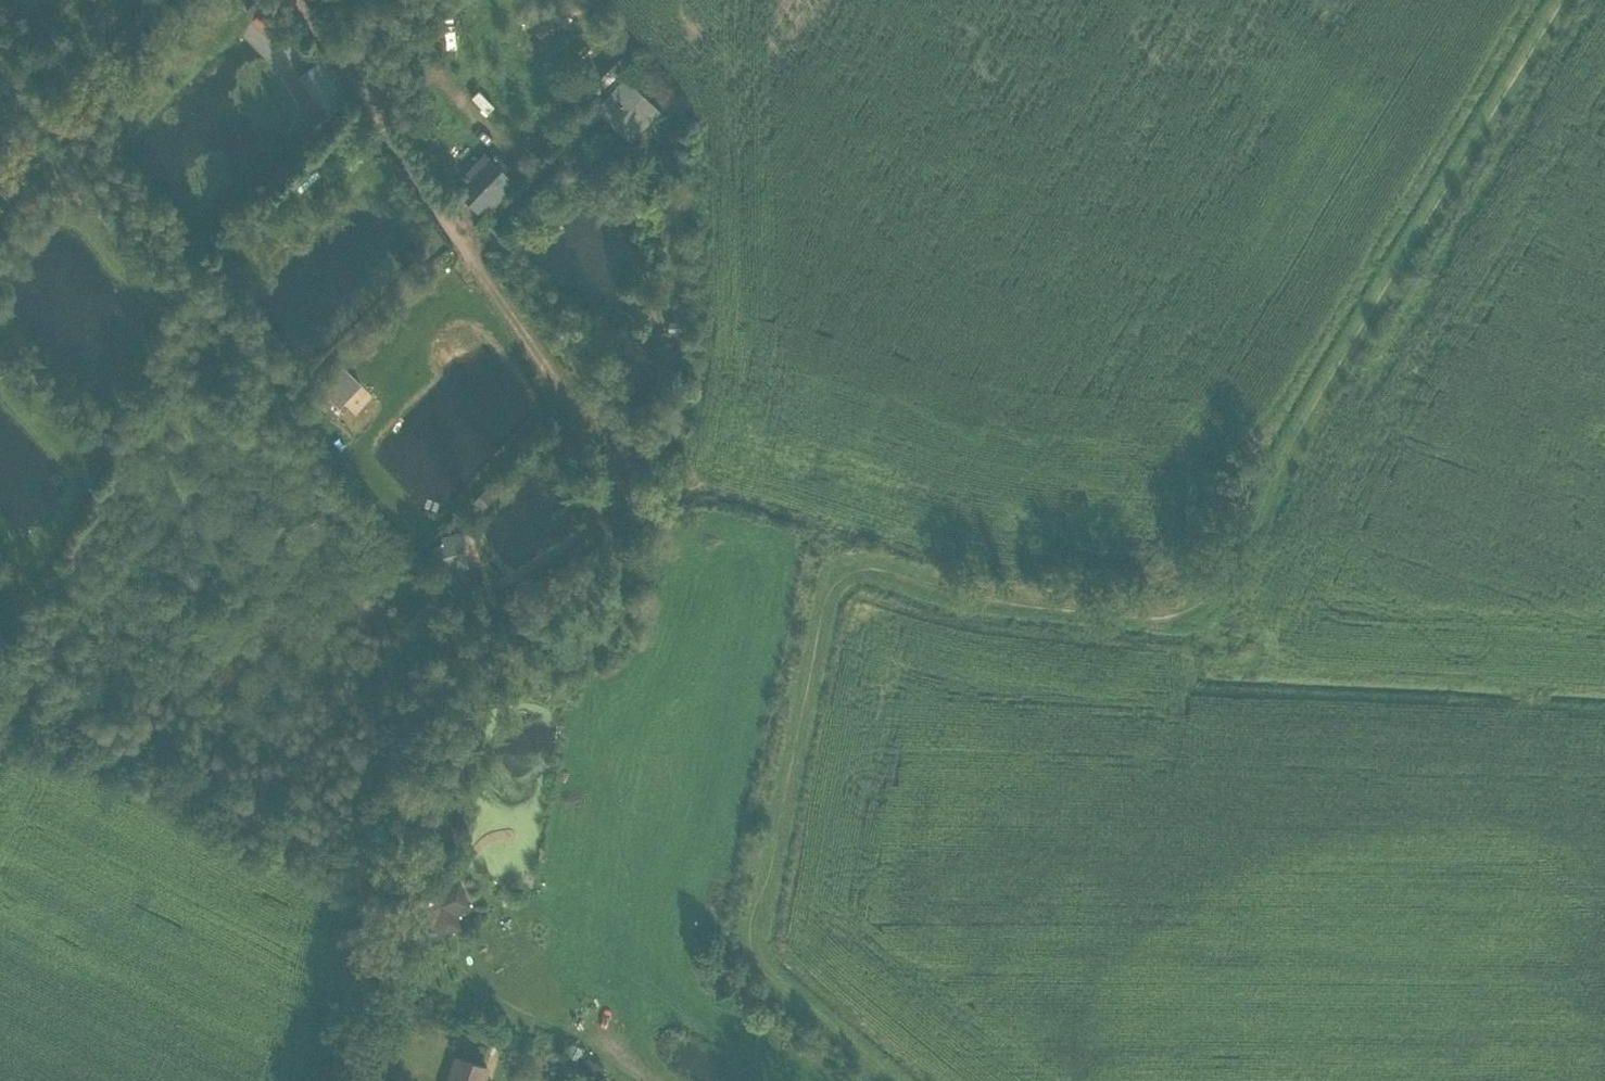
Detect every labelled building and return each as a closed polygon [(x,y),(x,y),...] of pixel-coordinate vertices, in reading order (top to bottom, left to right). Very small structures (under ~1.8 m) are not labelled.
[(630,141),(660,111),(622,72),(603,93),(606,95),(595,108),(630,141)] [(649,132),(663,144),(686,120),(676,106),(649,132)] [(674,162),(690,162),(690,149),(674,149),(674,162)] [(457,193),(481,216),(514,181),(489,158),(457,193)] [(359,421),(376,402),(366,393),(370,389),(362,382),(341,404),(359,421)] [(438,576),(467,568),(460,539),(430,546),(438,576)] [(456,915),(472,908),(459,878),(447,879),(438,869),(400,886),(419,926),(428,927),(433,929),(438,934),(443,935),(462,927),(456,915)] [(490,1067),(454,1056),(446,1080),(486,1080),(490,1067)] [(594,1080),(595,1080),(602,1067),(585,1058),(583,1062),(579,1060),(574,1071),(594,1080)]
